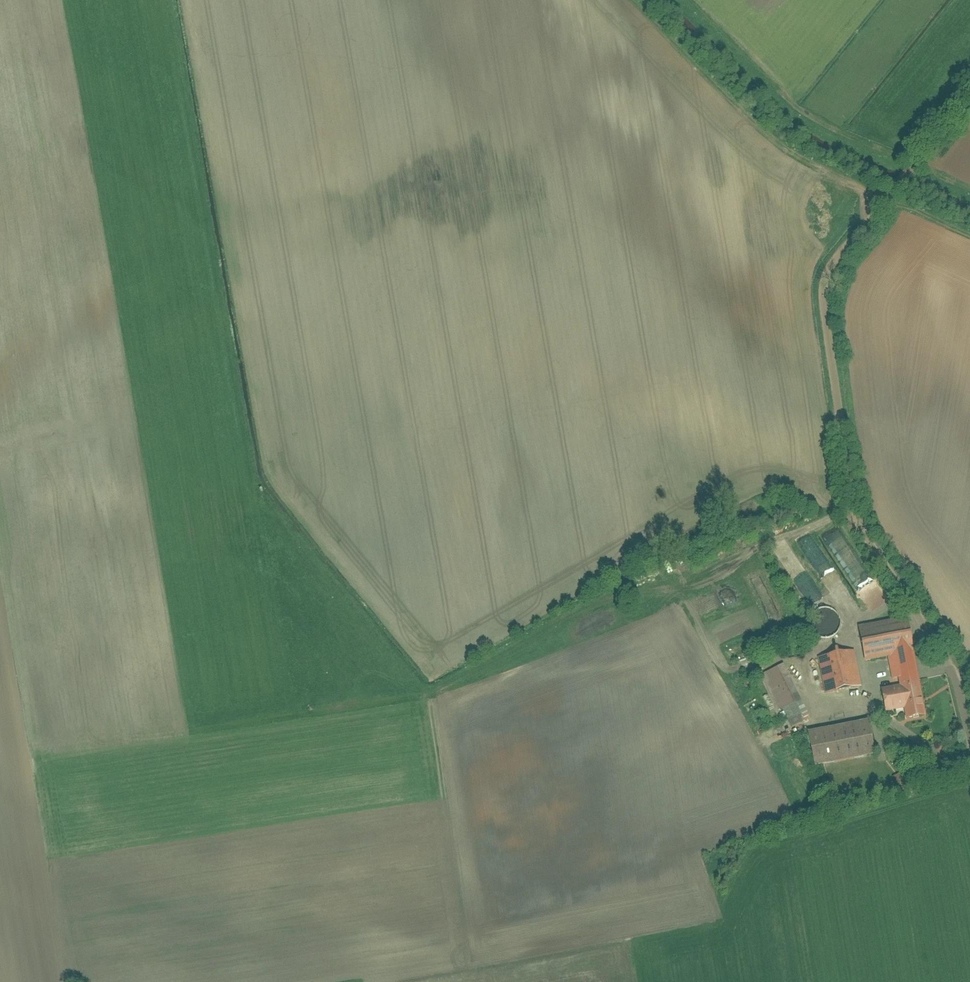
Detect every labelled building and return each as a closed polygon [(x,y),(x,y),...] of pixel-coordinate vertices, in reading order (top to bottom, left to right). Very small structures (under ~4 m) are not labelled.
[(838,622),(838,619),(838,615),(837,612),(835,609),(833,606),(830,604),(827,603),(824,602),(820,602),(816,602),(814,603),(811,605),(809,607),(807,609),(805,612),(804,615),(804,619),(804,622),(805,625),(807,628),(809,631),(813,634),(816,635),(818,636),(822,636),(825,635),(828,634),(831,633),(833,631),(835,628),(837,625),(838,622)] [(902,635),(862,640),(864,658),(892,655),(894,675),(897,675),(898,686),(882,688),(884,708),(903,706),(904,715),(918,714),(911,652),(904,652),(902,635)] [(821,660),(826,691),(859,685),(854,655),(821,660)] [(785,664),(762,676),(780,710),(784,708),(790,720),(809,710),(785,664)] [(811,732),(818,764),(878,751),(871,719),(811,732)]
